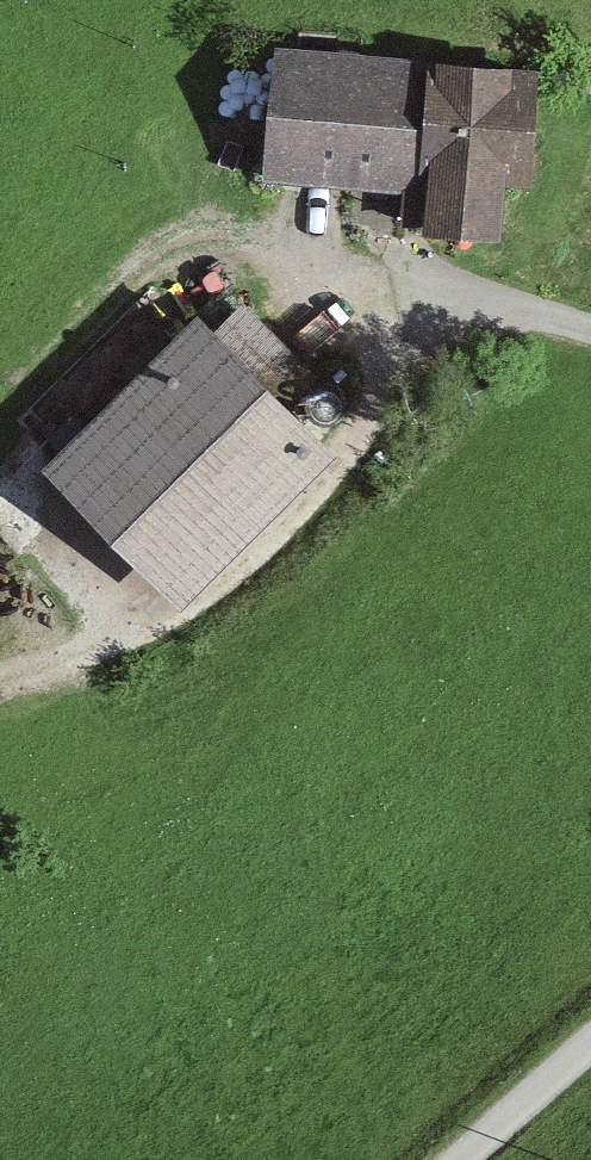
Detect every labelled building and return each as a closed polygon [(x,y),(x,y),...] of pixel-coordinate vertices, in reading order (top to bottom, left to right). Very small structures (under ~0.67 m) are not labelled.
[(270,172),(399,183),(408,66),(279,56),(270,172)] [(489,174),(515,176),(522,74),(408,66),(399,183),(396,221),(417,223),(485,228),(489,174)] [(58,470),(167,580),(303,445),(268,410),(199,339),(195,335),(58,470)]
